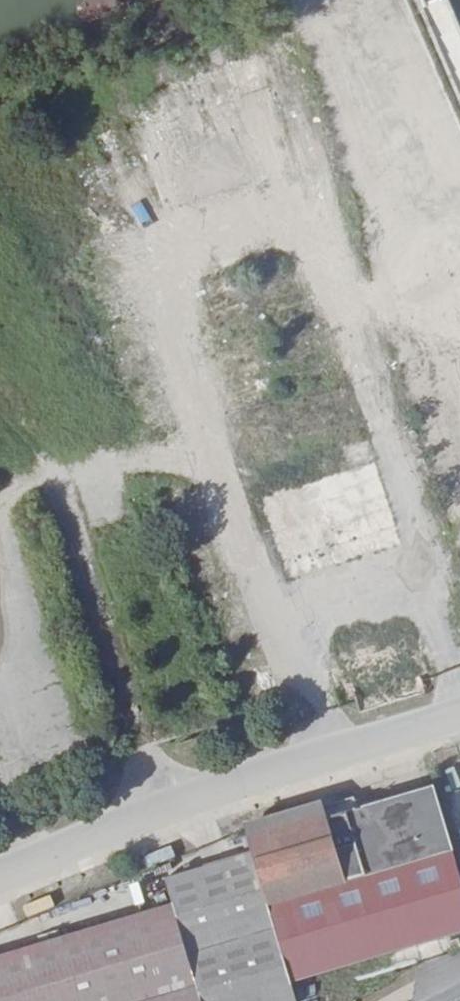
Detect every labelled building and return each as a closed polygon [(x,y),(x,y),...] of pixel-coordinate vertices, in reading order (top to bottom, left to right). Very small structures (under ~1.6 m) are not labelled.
[(307,45),(370,29),(362,0),(296,0),(307,45)] [(389,145),(351,159),(366,200),(404,186),(389,145)] [(255,495),(276,567),(395,533),(374,461),(255,495)] [(355,716),(426,695),(412,647),(330,671),(339,704),(351,701),(355,716)] [(290,982),(459,935),(459,880),(434,790),(358,811),(355,800),(245,830),(253,857),(168,882),(174,906),(0,957),(0,1000),(295,1000),(290,982)]
